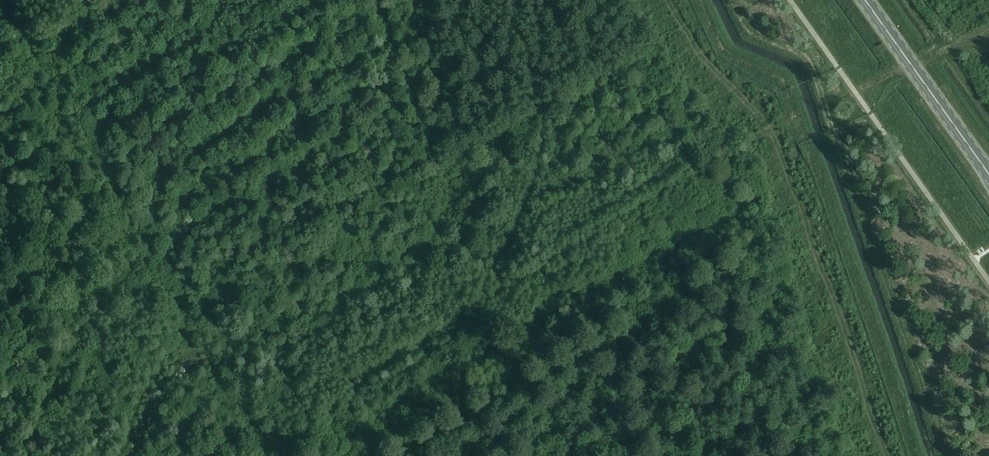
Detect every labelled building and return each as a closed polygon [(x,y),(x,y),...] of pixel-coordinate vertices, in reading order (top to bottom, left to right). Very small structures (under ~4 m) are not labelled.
[(974,39),(977,45),(988,40),(986,34),(974,39)]
